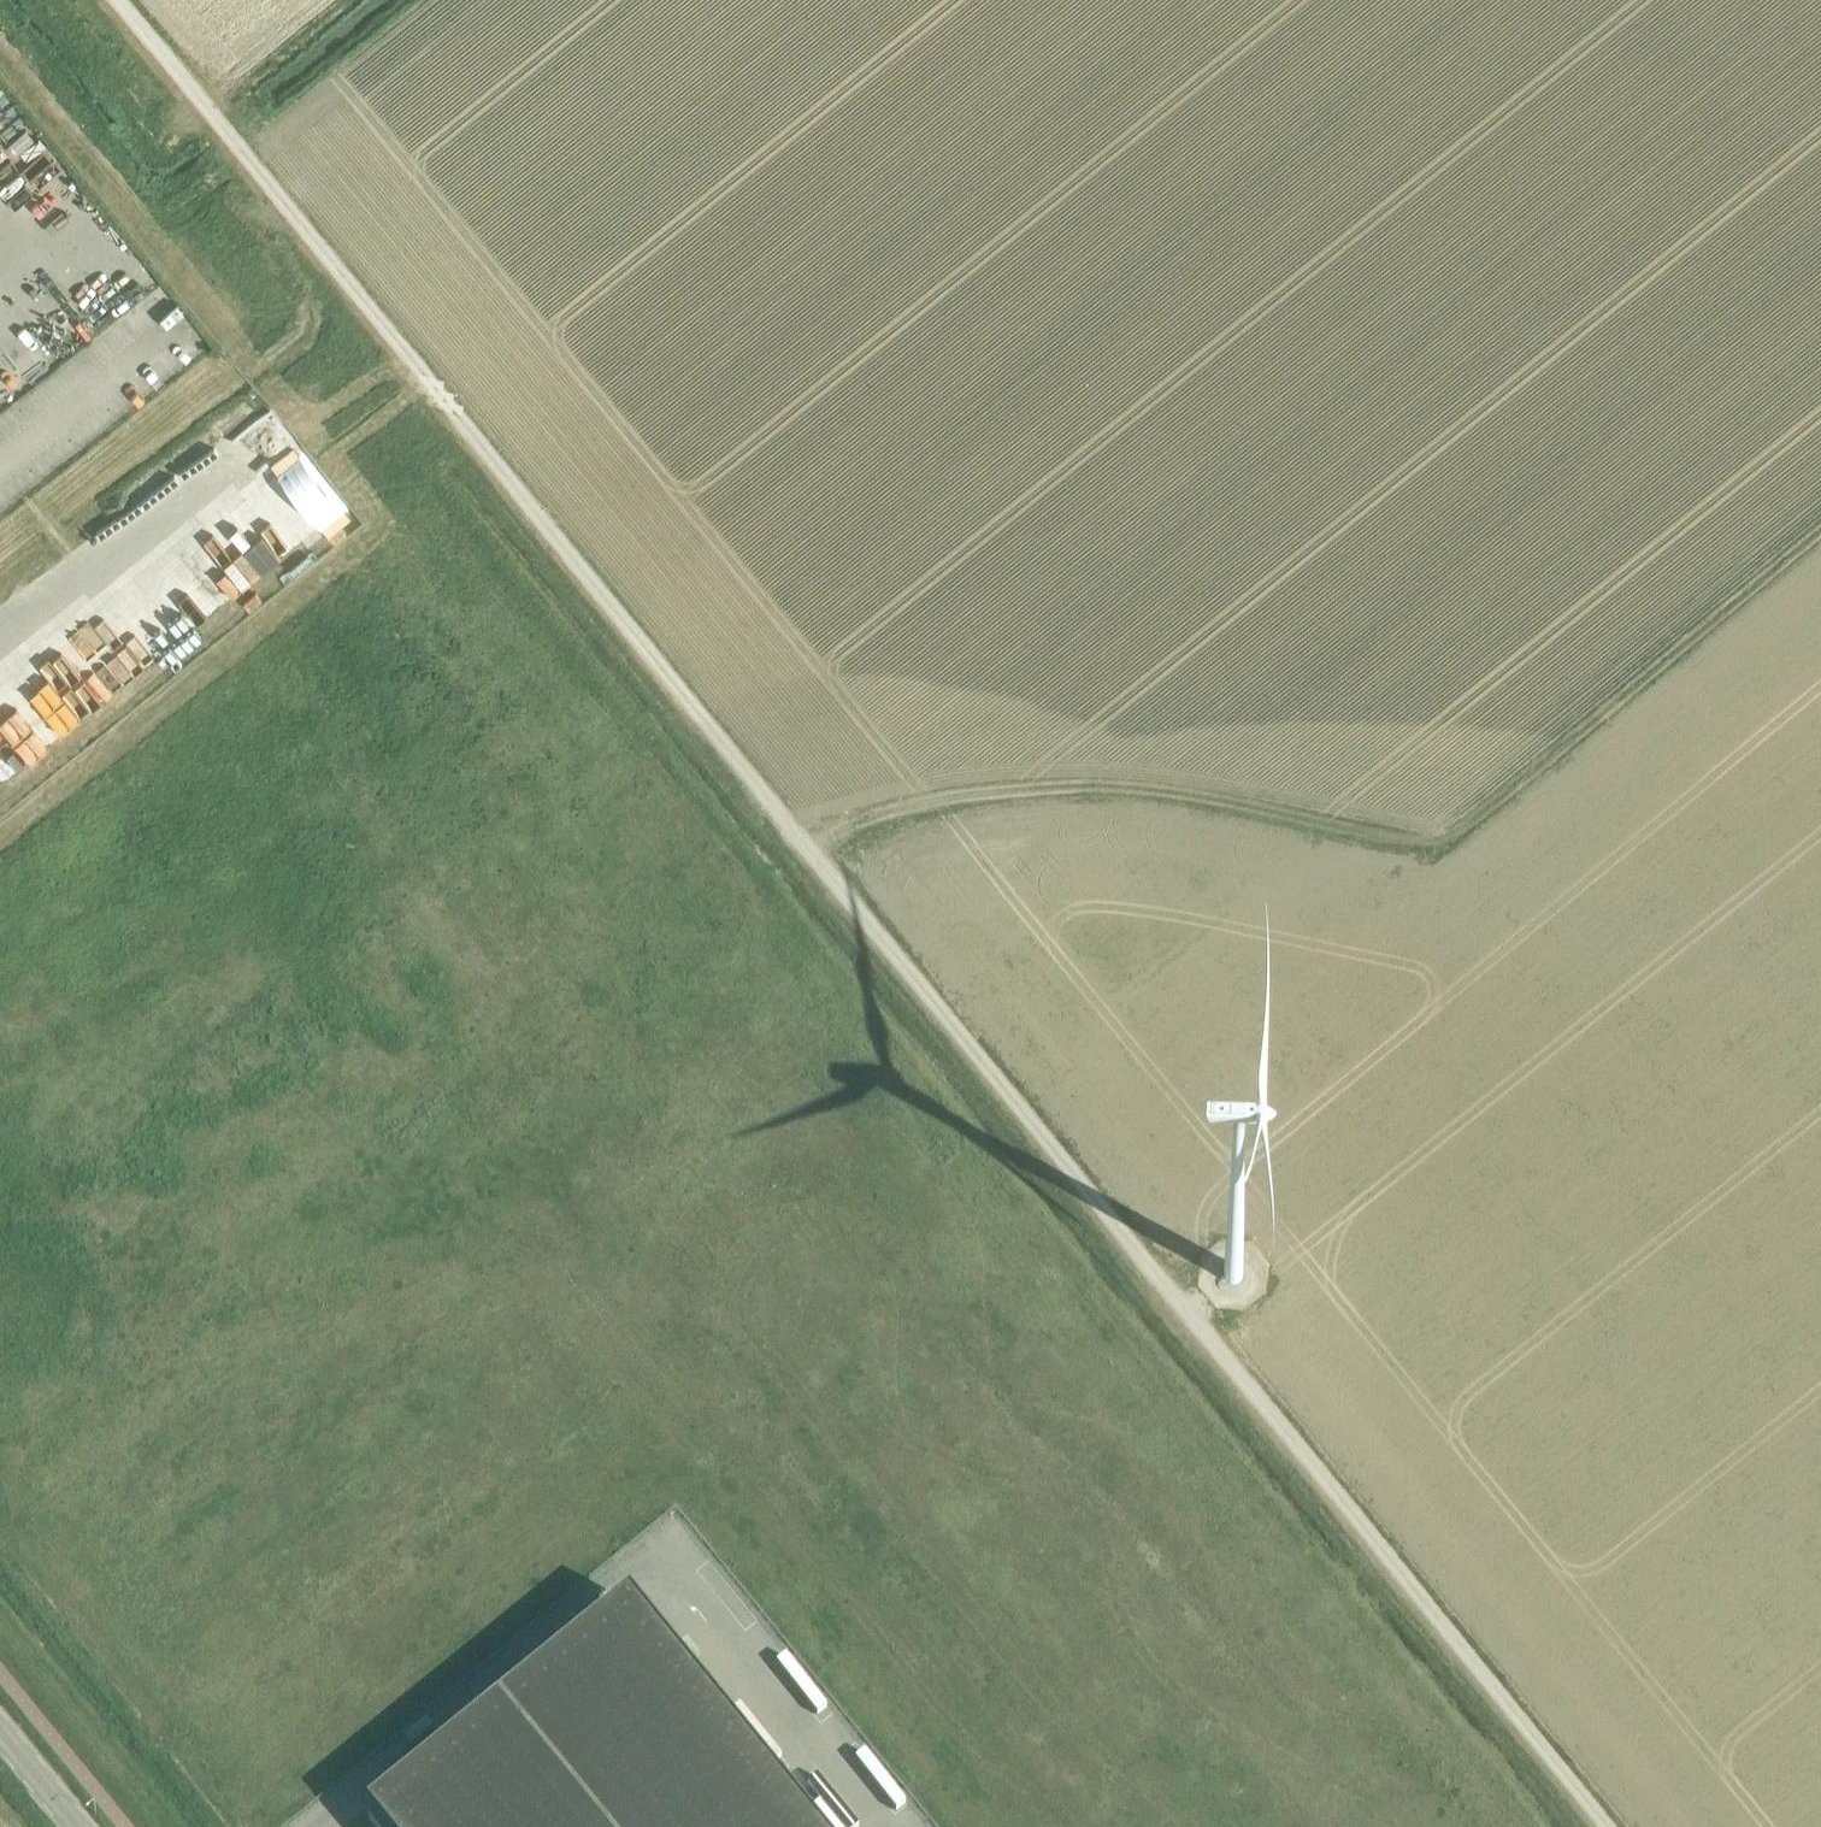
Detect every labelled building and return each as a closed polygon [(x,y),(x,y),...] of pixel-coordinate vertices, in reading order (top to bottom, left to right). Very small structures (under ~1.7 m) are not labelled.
[(1,158),(18,144),(8,132),(0,139),(0,157),(1,158)] [(53,206),(76,188),(68,178),(45,195),(53,206)] [(29,352),(18,361),(36,384),(48,375),(29,352)] [(368,1815),(378,1826),(813,1826),(630,1602),(368,1815)]
